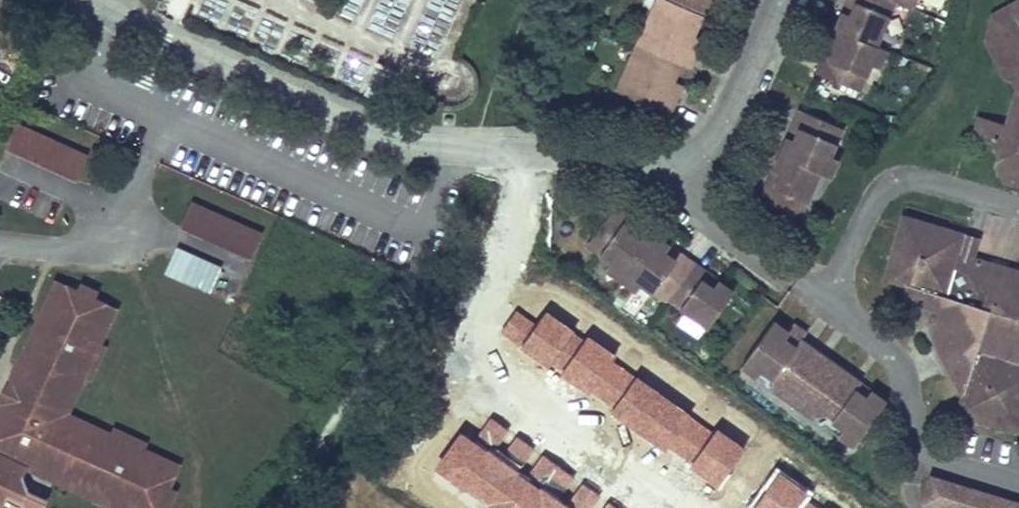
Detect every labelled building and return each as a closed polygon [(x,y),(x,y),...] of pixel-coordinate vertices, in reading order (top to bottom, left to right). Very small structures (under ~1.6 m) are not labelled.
[(662,92),(668,80),(672,82),(673,81),(681,63),(689,67),(696,51),(683,45),(689,33),(693,35),(693,34),(702,14),(708,0),(657,0),(637,44),(616,91),(669,114),(675,98),(662,92)] [(911,8),(915,0),(851,0),(856,2),(850,15),(842,12),(828,44),(835,47),(830,60),(822,56),(815,72),(858,91),(871,63),(879,66),(886,49),(875,44),(895,1),(911,8)] [(851,0),(847,0),(842,12),(850,15),(856,2),(851,0)] [(992,14),(986,41),(996,60),(1003,56),(1004,53),(997,41),(1018,29),(1018,0),(992,14)] [(997,41),(1004,53),(1003,56),(996,60),(1004,76),(1009,74),(1016,88),(1006,124),(988,119),(982,139),(995,142),(1001,144),(1004,145),(1003,148),(1001,153),(997,168),(1003,169),(1007,171),(1006,174),(1004,180),(1018,185),(1018,29),(997,41)] [(683,45),(696,51),(702,38),(693,34),(693,35),(689,33),(683,45)] [(835,47),(828,44),(822,56),(830,60),(835,47)] [(662,92),(675,98),(681,85),(673,81),(672,82),(668,80),(662,92)] [(842,128),(799,109),(792,125),(799,128),(794,140),(787,137),(772,169),(780,173),(774,186),(766,182),(760,198),(800,216),(819,172),(830,176),(837,159),(829,156),(842,128)] [(982,139),(988,119),(978,116),(972,136),(982,139)] [(85,154),(16,123),(5,147),(74,178),(85,154)] [(799,128),(792,125),(787,137),(794,140),(799,128)] [(1001,144),(995,142),(1001,153),(1003,148),(1004,145),(1001,144)] [(997,168),(1004,180),(1006,174),(1007,171),(1003,169),(997,168)] [(780,173),(772,169),(766,182),(774,186),(780,173)] [(568,181),(553,180),(553,190),(568,191),(568,181)] [(190,201),(179,226),(237,251),(248,227),(190,201)] [(628,216),(614,206),(587,244),(612,262),(607,269),(621,279),(636,290),(641,283),(666,301),(668,298),(708,327),(733,291),(719,281),(714,288),(702,280),(707,273),(693,263),(679,253),(675,259),(664,251),(668,245),(654,234),(639,224),(634,230),(623,222),(628,216)] [(639,224),(628,216),(623,222),(634,230),(639,224)] [(1018,431),(1018,271),(1001,265),(973,257),(959,253),(965,234),(903,216),(884,278),(907,285),(904,296),(906,300),(936,309),(941,318),(938,319),(932,339),(952,345),(955,343),(960,352),(956,365),(970,369),(962,395),(957,413),(1018,431)] [(261,233),(248,227),(237,251),(250,258),(261,233)] [(979,238),(965,234),(959,253),(973,257),(979,238)] [(176,245),(164,274),(209,293),(221,264),(176,245)] [(679,253),(668,245),(664,251),(675,259),(679,253)] [(719,281),(707,273),(702,280),(714,288),(719,281)] [(6,494),(22,501),(25,507),(41,507),(45,500),(27,492),(21,476),(25,467),(54,480),(100,502),(104,493),(119,499),(115,507),(158,507),(178,465),(144,449),(146,444),(112,428),(110,433),(66,413),(84,376),(89,378),(105,344),(99,342),(115,308),(55,280),(39,315),(48,320),(41,334),(32,330),(9,379),(9,381),(9,383),(10,385),(11,387),(12,388),(14,389),(15,389),(10,401),(7,400),(5,400),(3,400),(1,401),(0,401),(0,507),(6,494)] [(48,320),(39,315),(32,330),(41,334),(48,320)] [(757,376),(761,369),(778,381),(827,416),(843,428),(839,435),(854,446),(886,401),(798,338),(803,331),(791,322),(786,329),(773,320),(741,365),(757,376)] [(952,376),(962,395),(970,369),(956,365),(960,352),(955,343),(952,345),(932,339),(931,339),(939,352),(948,369),(952,376)] [(0,399),(0,401),(1,401),(3,400),(5,400),(7,400),(10,401),(15,389),(14,389),(12,388),(11,387),(10,385),(9,383),(9,381),(9,379),(0,399)] [(827,416),(778,381),(774,387),(823,422),(827,416)] [(931,475),(922,505),(931,507),(1018,507),(1018,501),(931,475)] [(100,502),(114,507),(115,507),(119,499),(104,493),(100,502)]
